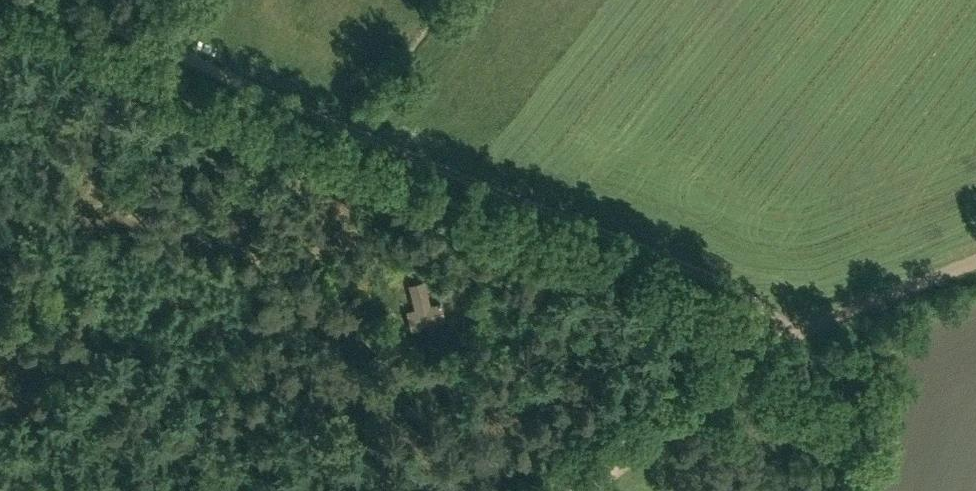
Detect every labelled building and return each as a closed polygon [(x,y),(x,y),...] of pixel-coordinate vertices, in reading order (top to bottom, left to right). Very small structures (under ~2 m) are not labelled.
[(406,312),(410,328),(445,319),(440,302),(430,305),(423,279),(408,283),(415,309),(406,312)]
